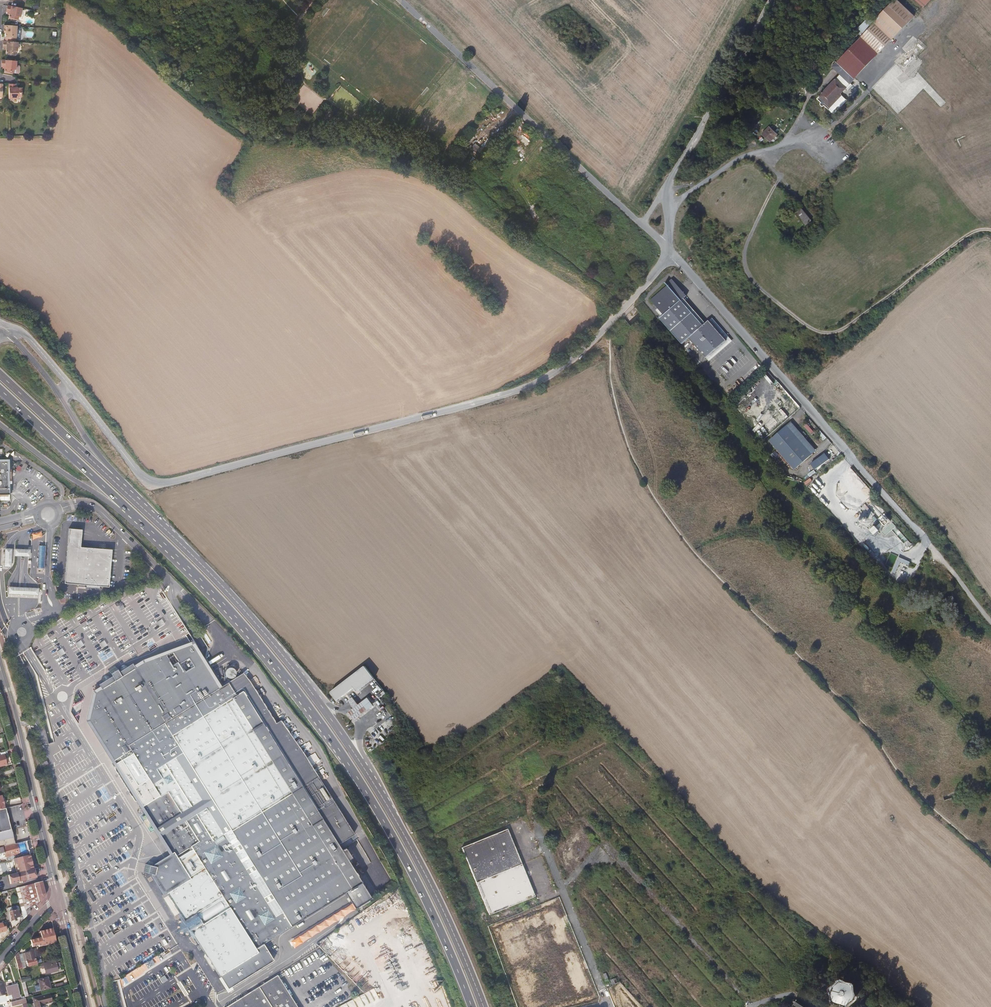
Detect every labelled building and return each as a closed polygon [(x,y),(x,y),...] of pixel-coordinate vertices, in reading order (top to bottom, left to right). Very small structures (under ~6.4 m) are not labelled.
[(854,79),(861,71),(879,53),(892,40),(917,13),(903,0),(897,0),(896,0),(891,0),(888,3),(891,6),(875,23),(871,19),(857,32),(862,36),(837,62),(854,79)] [(922,8),(930,0),(914,0),(922,8)] [(20,17),(22,7),(8,4),(7,11),(10,11),(9,18),(18,19),(18,16),(20,17)] [(21,27),(17,27),(18,24),(5,23),(4,27),(6,27),(6,36),(6,40),(16,40),(17,36),(20,35),(21,35),(22,28),(21,27)] [(18,49),(18,41),(16,40),(6,40),(3,39),(3,46),(6,46),(6,53),(16,53),(16,49),(18,49)] [(17,68),(17,59),(3,58),(2,65),(6,65),(5,71),(14,72),(15,68),(17,68)] [(854,79),(837,62),(832,68),(839,75),(817,99),(819,101),(818,103),(818,104),(819,106),(821,107),(824,106),(826,108),(845,88),(847,90),(852,85),(850,83),(854,79)] [(23,94),(23,85),(16,85),(16,83),(9,82),(9,97),(18,97),(18,95),(23,94)] [(465,143),(476,154),(493,137),(482,126),(465,143)] [(776,135),(769,128),(760,135),(768,143),(776,135)] [(804,226),(811,221),(802,208),(795,214),(799,219),(797,221),(799,223),(801,222),(804,226)] [(648,298),(656,307),(654,309),(660,315),(658,316),(681,343),(687,337),(700,326),(703,323),(681,300),(687,296),(670,278),(664,283),(648,298)] [(723,340),(706,321),(703,323),(700,326),(687,337),(704,356),(723,340)] [(786,426),(811,455),(816,451),(790,422),(786,426)] [(811,455),(786,426),(769,441),(794,470),(811,455)] [(825,453),(810,464),(814,470),(829,459),(825,453)] [(9,494),(10,494),(13,494),(10,458),(0,458),(0,497),(9,497),(9,494)] [(100,588),(100,585),(110,586),(112,548),(81,546),(82,528),(69,528),(65,582),(87,584),(87,587),(100,588)] [(33,539),(42,536),(40,531),(31,534),(33,539)] [(44,568),(45,546),(38,545),(37,568),(44,568)] [(12,566),(13,548),(6,547),(5,566),(12,566)] [(31,556),(31,549),(15,548),(15,555),(31,556)] [(898,557),(892,572),(895,574),(900,562),(908,565),(910,562),(898,557)] [(37,596),(38,588),(7,586),(7,594),(37,596)] [(171,852),(173,856),(166,860),(156,867),(147,865),(145,873),(154,875),(161,885),(169,897),(178,911),(179,910),(181,912),(179,913),(181,916),(180,922),(179,928),(178,933),(181,934),(187,936),(195,938),(197,941),(198,940),(228,988),(273,960),(262,943),(288,928),(291,926),(345,891),(350,888),(361,882),(337,844),(354,834),(318,776),(300,748),(281,720),(276,723),(250,682),(243,672),(225,685),(196,639),(133,662),(125,668),(119,671),(115,665),(109,669),(113,675),(106,680),(101,683),(103,686),(95,691),(88,720),(117,763),(119,766),(116,769),(126,786),(135,800),(139,798),(144,807),(171,852)] [(365,666),(331,692),(338,700),(355,688),(358,692),(375,679),(365,666)] [(227,668),(224,675),(234,678),(236,671),(227,668)] [(368,698),(350,712),(355,720),(374,706),(368,698)] [(11,830),(5,809),(0,810),(0,833),(11,830)] [(11,830),(0,833),(0,848),(15,844),(13,837),(12,838),(11,830)] [(509,830),(463,846),(487,915),(534,899),(509,830)] [(15,844),(0,848),(0,859),(5,857),(6,861),(29,855),(26,841),(15,844)] [(29,855),(12,859),(16,874),(33,869),(29,855)] [(16,874),(8,876),(11,884),(37,878),(34,869),(33,869),(16,874)] [(35,884),(33,884),(33,886),(34,886),(39,902),(39,903),(44,897),(45,893),(42,882),(35,884)] [(350,888),(345,891),(355,907),(371,898),(361,882),(350,888)] [(33,886),(33,884),(31,885),(19,888),(27,916),(30,913),(29,909),(39,902),(34,886),(33,886)] [(16,910),(9,912),(11,921),(15,920),(15,918),(18,917),(16,910)] [(56,942),(52,929),(45,931),(41,932),(42,938),(31,941),(32,948),(38,946),(56,942)] [(26,959),(28,966),(37,964),(33,952),(23,954),(25,959),(26,959)] [(58,971),(55,960),(42,964),(42,967),(46,966),(48,973),(58,971)] [(138,967),(120,980),(124,986),(142,973),(138,967)] [(22,983),(37,979),(36,975),(20,979),(22,983)] [(277,976),(227,1006),(296,1006),(277,976)] [(37,981),(40,991),(50,988),(48,978),(37,981)] [(20,997),(17,985),(6,988),(8,996),(11,995),(12,999),(20,997)] [(861,995),(842,986),(833,1006),(855,1006),(861,995)] [(35,1006),(44,1006),(44,1005),(52,1003),(50,994),(33,998),(35,1006)]
